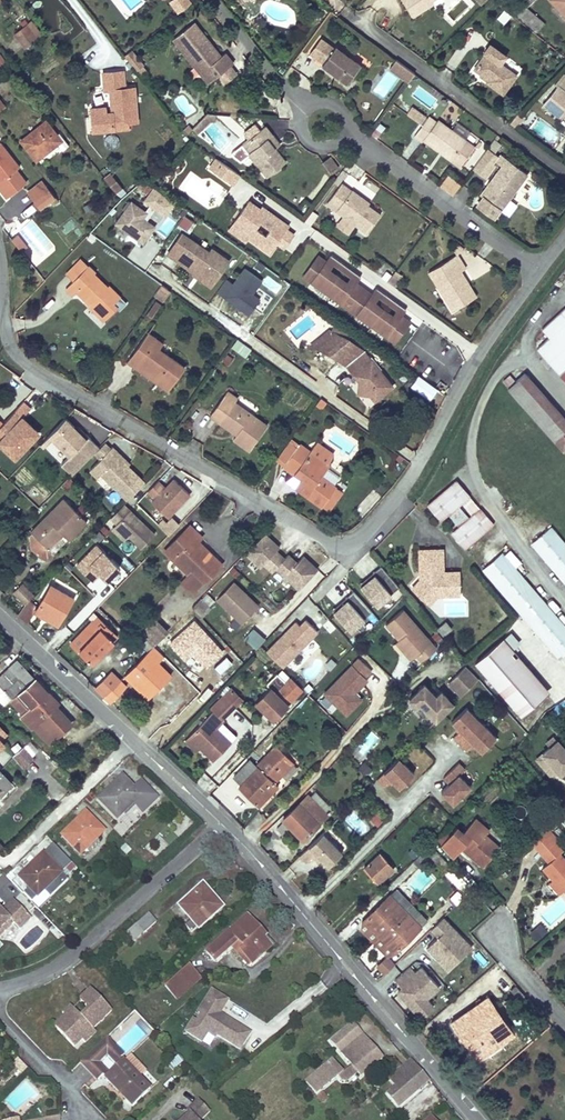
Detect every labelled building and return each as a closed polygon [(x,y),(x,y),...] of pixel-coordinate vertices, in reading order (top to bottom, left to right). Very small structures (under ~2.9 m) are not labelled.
[(168,2),(178,14),(192,2),(191,0),(171,0),(168,2)] [(413,15),(432,3),(430,1),(431,0),(403,0),(413,15)] [(510,11),(532,29),(540,20),(525,7),(533,0),(523,0),(510,11)] [(564,15),(564,0),(550,0),(564,15)] [(512,6),(507,1),(502,7),(507,10),(512,6)] [(497,19),(505,24),(510,15),(503,10),(497,19)] [(36,37),(37,38),(41,34),(30,20),(26,24),(36,37)] [(173,39),(200,73),(209,66),(217,76),(218,76),(230,66),(233,63),(225,53),(221,56),(211,44),(209,45),(205,41),(207,39),(194,22),(173,39)] [(26,24),(14,33),(24,46),(26,45),(33,40),(36,37),(26,24)] [(322,65),(334,73),(335,71),(339,74),(337,76),(347,83),(361,65),(335,46),(334,48),(320,38),(310,53),(323,63),(322,65)] [(33,40),(26,45),(29,49),(36,44),(33,40)] [(487,82),(503,94),(517,75),(501,63),(506,56),(490,44),(484,52),(486,53),(474,69),(489,79),(487,82)] [(397,61),(390,70),(409,84),(416,74),(397,61)] [(208,83),(217,76),(209,66),(200,73),(208,83)] [(230,66),(218,76),(224,83),(236,74),(230,66)] [(103,72),(104,89),(104,90),(110,90),(112,112),(106,113),(106,107),(92,108),(91,108),(93,131),(129,128),(128,122),(138,121),(135,87),(125,88),(124,71),(103,72)] [(557,86),(564,92),(564,75),(564,73),(555,84),(557,86)] [(557,86),(544,104),(562,119),(561,120),(564,123),(564,92),(557,86)] [(424,116),(411,107),(406,113),(419,123),(424,116)] [(518,112),(514,116),(521,121),(524,117),(518,112)] [(207,113),(201,120),(205,125),(210,120),(215,121),(216,114),(207,113)] [(414,136),(422,141),(424,139),(452,160),(452,159),(461,166),(474,147),(466,140),(438,119),(436,122),(429,116),(414,136)] [(514,116),(509,123),(516,128),(521,121),(514,116)] [(201,120),(193,128),(198,133),(205,125),(201,120)] [(46,121),(21,140),(37,160),(58,143),(63,150),(69,145),(59,132),(57,134),(46,121)] [(253,135),(248,139),(242,144),(268,176),(285,162),(275,149),(271,144),(272,139),(270,136),(272,135),(265,126),(260,130),(257,126),(253,125),(248,129),(249,132),(253,135)] [(280,145),(272,135),(270,136),(272,139),(271,144),(275,149),(280,145)] [(408,159),(421,144),(415,138),(402,153),(408,159)] [(493,140),(482,156),(492,163),(497,155),(494,153),(500,145),(493,140)] [(6,198),(26,183),(16,170),(19,167),(0,142),(0,190),(6,198)] [(490,181),(486,188),(481,195),(483,197),(478,205),(494,217),(500,209),(501,210),(527,174),(501,154),(496,162),(502,166),(490,181)] [(331,156),(322,162),(331,174),(339,167),(331,156)] [(482,156),(473,168),(485,177),(494,165),(492,163),(482,156)] [(222,162),(216,158),(209,168),(215,172),(222,162)] [(215,172),(233,185),(240,175),(222,162),(215,172)] [(100,163),(95,166),(101,173),(105,170),(100,163)] [(124,186),(113,172),(105,178),(116,192),(124,186)] [(448,174),(439,185),(453,195),(462,184),(448,174)] [(143,180),(137,186),(150,195),(154,188),(143,180)] [(41,182),(29,191),(35,198),(47,189),(41,182)] [(337,210),(345,217),(353,223),(367,233),(381,215),(364,202),(366,200),(352,190),(351,191),(341,184),(327,203),(337,210)] [(154,188),(150,195),(145,201),(165,215),(174,202),(154,188)] [(35,198),(29,191),(28,192),(40,208),(54,197),(47,189),(35,198)] [(249,201),(233,222),(251,234),(248,237),(249,238),(270,253),(277,243),(287,229),(289,226),(266,209),(264,212),(260,209),(249,201)] [(90,203),(83,206),(86,211),(92,208),(90,203)] [(183,215),(178,225),(189,231),(195,221),(183,215)] [(353,223),(345,217),(339,224),(348,230),(353,223)] [(32,218),(21,226),(44,257),(55,249),(32,218)] [(229,228),(247,241),(249,238),(248,237),(251,234),(233,222),(229,228)] [(284,248),(294,234),(287,229),(277,243),(284,248)] [(182,233),(170,250),(179,256),(176,259),(195,273),(197,269),(214,281),(226,264),(209,252),(182,233)] [(97,239),(90,234),(87,238),(94,242),(97,239)] [(12,239),(16,245),(21,240),(17,235),(12,239)] [(21,240),(16,245),(21,252),(27,247),(21,240)] [(455,242),(451,245),(457,254),(465,249),(455,242)] [(212,249),(209,252),(226,264),(228,260),(212,249)] [(179,256),(170,250),(168,253),(176,259),(179,256)] [(457,273),(461,271),(465,268),(457,254),(428,272),(452,311),(476,296),(468,284),(465,286),(457,273)] [(319,255),(304,275),(395,342),(410,322),(403,317),(408,310),(377,287),(372,294),(357,283),(362,277),(332,255),(328,262),(319,255)] [(67,274),(74,280),(86,267),(80,261),(67,274)] [(86,267),(74,280),(66,288),(73,295),(77,292),(90,304),(90,305),(93,303),(107,318),(117,308),(119,311),(126,304),(108,286),(107,287),(86,267)] [(223,296),(241,309),(249,315),(260,299),(253,293),(262,281),(244,268),(233,284),(228,280),(219,293),(223,296)] [(197,269),(195,273),(194,274),(210,286),(214,281),(197,269)] [(396,270),(387,281),(394,286),(402,275),(396,270)] [(468,284),(461,271),(457,273),(465,286),(468,284)] [(162,284),(154,295),(163,301),(170,290),(162,284)] [(151,316),(160,303),(155,301),(146,313),(151,316)] [(107,318),(93,303),(90,305),(90,304),(89,306),(104,321),(107,318)] [(537,349),(564,379),(564,308),(542,329),(549,337),(537,349)] [(328,330),(310,345),(317,348),(335,334),(347,341),(349,337),(333,327),(331,331),(330,332),(328,330)] [(128,360),(157,381),(159,378),(137,362),(151,343),(159,348),(162,344),(147,333),(128,360)] [(335,334),(317,348),(330,354),(345,365),(358,381),(358,386),(365,395),(368,392),(374,401),(393,386),(364,351),(347,341),(335,334)] [(238,340),(232,348),(246,357),(251,349),(238,340)] [(185,367),(159,348),(151,343),(137,362),(159,378),(157,381),(169,390),(185,367)] [(229,365),(233,358),(227,354),(223,361),(229,365)] [(509,387),(508,388),(530,413),(547,399),(525,373),(516,381),(510,375),(504,381),(509,387)] [(417,374),(411,385),(431,398),(438,387),(417,374)] [(210,415),(220,422),(223,418),(236,428),(238,424),(242,427),(237,434),(233,438),(250,450),(267,425),(234,402),(237,398),(227,391),(210,415)] [(317,404),(321,406),(324,406),(327,403),(321,398),(317,404)] [(547,399),(530,413),(545,430),(562,415),(547,399)] [(545,430),(563,451),(564,449),(564,419),(562,415),(545,430)] [(15,459),(40,434),(22,416),(0,438),(0,444),(15,459)] [(236,428),(223,418),(220,422),(237,434),(242,427),(238,424),(236,428)] [(50,438),(69,456),(85,439),(66,421),(50,438)] [(289,442),(278,457),(285,463),(297,447),(289,442)] [(297,447),(285,463),(283,466),(294,474),(295,473),(302,478),(295,487),(322,506),(331,493),(338,498),(342,491),(321,476),(329,465),(328,464),(332,456),(332,455),(331,453),(318,444),(317,444),(315,444),(313,446),(309,451),(299,444),(297,447)] [(113,447),(89,470),(97,478),(100,475),(126,500),(144,482),(128,466),(131,464),(113,447)] [(160,483),(150,493),(156,498),(151,504),(168,520),(191,496),(174,479),(165,488),(160,483)] [(456,480),(428,504),(441,520),(462,502),(473,514),(452,532),(465,548),(493,524),(456,480)] [(322,506),(329,510),(338,498),(331,493),(322,506)] [(39,540),(32,548),(40,556),(48,561),(86,521),(64,499),(32,532),(32,533),(39,540)] [(154,534),(124,504),(110,518),(141,548),(154,534)] [(165,550),(173,558),(177,554),(204,581),(222,564),(198,540),(202,536),(190,525),(165,550)] [(551,527),(532,544),(564,583),(564,544),(551,527)] [(31,535),(32,548),(39,540),(32,533),(31,535)] [(265,533),(246,552),(260,566),(264,563),(272,571),(276,567),(298,589),(318,569),(303,556),(297,562),(288,554),(284,558),(276,550),(279,547),(265,533)] [(101,573),(108,579),(119,568),(96,546),(77,565),(93,581),(101,573)] [(432,590),(437,595),(460,595),(460,571),(443,572),(443,549),(419,550),(420,574),(423,576),(412,588),(424,599),(432,590)] [(502,553),(483,569),(559,658),(564,653),(564,626),(502,553)] [(177,554),(173,558),(188,573),(180,581),(193,594),(204,581),(177,554)] [(381,567),(358,587),(377,608),(399,588),(381,567)] [(259,606),(233,581),(216,599),(242,623),(259,606)] [(27,603),(34,593),(21,583),(13,593),(27,603)] [(26,605),(19,616),(27,623),(35,611),(59,625),(75,599),(50,584),(38,605),(31,600),(26,605)] [(429,603),(437,595),(432,590),(424,599),(429,603)] [(332,610),(349,632),(371,615),(354,593),(332,610)] [(201,598),(192,607),(196,611),(198,613),(201,616),(210,607),(201,598)] [(436,647),(402,609),(386,624),(407,647),(404,650),(411,659),(416,654),(422,660),(436,647)] [(198,613),(196,611),(190,616),(192,619),(198,613)] [(95,613),(90,618),(93,621),(97,625),(102,620),(95,613)] [(322,619),(313,628),(318,634),(328,625),(322,619)] [(97,625),(93,621),(71,642),(92,663),(114,640),(110,636),(114,632),(102,620),(97,625)] [(452,628),(446,621),(438,628),(444,635),(452,628)] [(144,634),(138,641),(148,650),(166,632),(154,622),(143,633),(144,634)] [(255,650),(265,639),(254,628),(244,638),(255,650)] [(114,632),(110,636),(114,640),(118,636),(114,632)] [(511,632),(504,637),(513,648),(520,643),(511,632)] [(148,652),(125,675),(149,698),(163,683),(156,676),(157,674),(155,671),(152,668),(155,665),(164,656),(159,652),(169,642),(168,641),(165,638),(155,648),(154,646),(148,652)] [(501,640),(476,662),(521,715),(546,693),(501,640)] [(356,691),(374,673),(358,657),(322,693),(346,717),(364,699),(356,691)] [(17,659),(9,667),(15,673),(9,679),(3,673),(0,675),(0,686),(12,698),(34,678),(17,659)] [(155,665),(152,668),(155,671),(157,674),(156,676),(163,683),(169,678),(155,665)] [(466,666),(449,683),(462,696),(479,679),(466,666)] [(115,686),(120,681),(111,672),(95,688),(104,697),(115,686)] [(42,720),(57,707),(59,704),(34,678),(12,698),(11,699),(23,712),(20,714),(33,728),(35,727),(51,744),(58,737),(58,736),(42,720)] [(281,687),(276,682),(272,686),(271,686),(256,702),(273,719),(302,689),(290,678),(284,684),(281,687)] [(120,681),(115,686),(121,691),(126,686),(120,681)] [(437,696),(425,685),(411,699),(417,706),(420,703),(437,720),(454,703),(442,691),(437,696)] [(121,691),(115,686),(104,697),(111,703),(121,691)] [(212,708),(222,718),(242,700),(231,689),(224,696),(212,708)] [(72,723),(57,707),(42,720),(58,736),(72,723)] [(471,747),(481,757),(497,740),(466,711),(450,727),(458,734),(453,740),(465,752),(471,747)] [(212,712),(185,740),(196,751),(200,747),(214,760),(231,743),(216,729),(222,722),(212,712)] [(241,718),(240,734),(252,734),(253,718),(241,718)] [(18,748),(22,745),(12,734),(3,742),(24,767),(33,759),(28,754),(25,757),(18,748)] [(564,772),(564,747),(556,737),(533,757),(554,781),(564,772)] [(30,741),(24,746),(31,755),(37,750),(30,741)] [(28,754),(22,745),(18,748),(25,757),(28,754)] [(249,760),(234,776),(242,784),(238,787),(258,806),(278,785),(275,783),(294,763),(276,745),(255,766),(249,760)] [(397,795),(413,781),(396,763),(377,782),(383,788),(387,784),(397,795)] [(442,780),(448,786),(463,770),(457,764),(442,780)] [(0,771),(0,794),(12,783),(0,771)] [(117,819),(141,795),(123,776),(99,800),(117,819)] [(439,797),(453,810),(469,792),(456,780),(439,797)] [(225,801),(231,795),(227,792),(222,798),(225,801)] [(97,798),(92,793),(86,799),(91,804),(97,798)] [(308,795),(283,819),(285,821),(277,828),(282,834),(290,826),(303,840),(319,824),(319,823),(328,815),(308,795)] [(80,855),(104,832),(86,813),(62,836),(80,855)] [(366,820),(376,830),(383,823),(373,813),(366,820)] [(449,835),(441,844),(454,858),(462,848),(464,845),(477,857),(475,859),(483,867),(500,848),(485,834),(489,830),(475,818),(462,832),(456,827),(449,835)] [(555,837),(550,830),(547,833),(553,839),(555,837)] [(532,843),(549,862),(542,868),(553,880),(563,891),(564,893),(564,859),(560,853),(562,850),(553,839),(547,833),(545,831),(532,843)] [(446,832),(438,841),(441,844),(449,835),(446,832)] [(323,833),(300,856),(306,863),(313,856),(316,853),(322,860),(329,866),(343,853),(323,833)] [(132,850),(126,844),(121,849),(127,855),(132,850)] [(462,848),(475,859),(477,857),(464,845),(462,848)] [(322,860),(316,853),(313,856),(319,862),(322,860)] [(380,853),(364,868),(378,883),(385,876),(383,874),(392,867),(380,853)] [(38,897),(62,873),(44,854),(20,878),(38,897)] [(385,876),(394,869),(392,867),(383,874),(385,876)] [(452,881),(458,875),(451,867),(444,873),(452,881)] [(458,875),(452,881),(460,889),(450,899),(455,905),(472,889),(458,875)] [(553,880),(550,883),(560,894),(563,891),(553,880)] [(223,906),(200,881),(197,884),(200,887),(179,906),(192,920),(185,926),(192,933),(198,927),(199,928),(223,906)] [(374,941),(379,936),(412,904),(397,888),(363,920),(364,921),(361,927),(374,941)] [(25,912),(14,899),(2,910),(0,908),(0,930),(10,920),(13,923),(25,912)] [(412,904),(379,936),(392,950),(394,953),(421,927),(428,920),(412,904)] [(19,930),(31,918),(25,912),(13,923),(19,930)] [(157,922),(149,914),(126,934),(134,942),(157,922)] [(266,937),(247,916),(230,931),(230,930),(206,951),(215,962),(232,946),(239,940),(246,949),(242,952),(250,962),(252,964),(272,947),(264,939),(266,937)] [(446,974),(471,951),(442,919),(428,932),(435,939),(423,950),(446,974)] [(13,923),(10,920),(0,930),(0,936),(13,923)] [(529,931),(535,941),(548,932),(542,923),(529,931)] [(392,950),(379,936),(374,941),(387,955),(392,950)] [(246,949),(239,940),(232,946),(248,964),(250,962),(242,952),(246,949)] [(381,978),(395,964),(387,955),(372,969),(381,978)] [(200,980),(188,967),(166,986),(178,999),(200,980)] [(427,1001),(438,991),(420,970),(415,974),(410,968),(393,983),(399,991),(395,994),(419,1022),(434,1009),(427,1001)] [(516,985),(510,989),(520,1000),(525,995),(516,985)] [(70,1016),(57,1029),(74,1047),(82,1040),(85,1043),(96,1032),(93,1029),(100,1022),(100,1018),(105,1018),(112,1011),(91,989),(80,999),(80,1002),(87,1008),(87,1012),(85,1012),(81,1016),(78,1012),(72,1018),(70,1016)] [(208,1037),(239,1056),(251,1036),(221,1018),(230,1003),(210,992),(194,1018),(198,1020),(195,1025),(191,1023),(183,1036),(202,1048),(208,1037)] [(478,1002),(451,1021),(477,1059),(515,1033),(507,1022),(498,1028),(486,1011),(495,1005),(488,995),(481,1000),(478,1002)] [(74,1008),(70,1005),(62,1013),(64,1015),(54,1026),(57,1029),(70,1016),(72,1018),(78,1012),(74,1008)] [(495,1005),(486,1011),(498,1028),(507,1022),(495,1005)] [(306,1082),(317,1095),(338,1076),(343,1081),(348,1082),(358,1073),(360,1075),(382,1057),(352,1022),(331,1041),(351,1066),(343,1072),(332,1060),(331,1060),(306,1082)] [(111,1041),(108,1036),(80,1063),(97,1080),(103,1075),(120,1093),(122,1092),(124,1094),(122,1096),(132,1107),(150,1090),(149,1090),(123,1061),(120,1058),(122,1056),(109,1043),(111,1041)] [(395,1058),(389,1063),(395,1071),(401,1066),(395,1058)] [(18,1069),(23,1064),(18,1059),(13,1064),(18,1069)] [(412,1060),(390,1078),(396,1086),(387,1094),(399,1107),(430,1080),(412,1060)] [(28,1069),(23,1064),(18,1069),(23,1074),(28,1069)] [(16,1111),(36,1091),(25,1080),(5,1101),(16,1111)] [(323,1093),(319,1097),(324,1103),(329,1099),(323,1093)] [(210,1111),(198,1099),(187,1111),(190,1113),(183,1119),(201,1119),(210,1111)]
